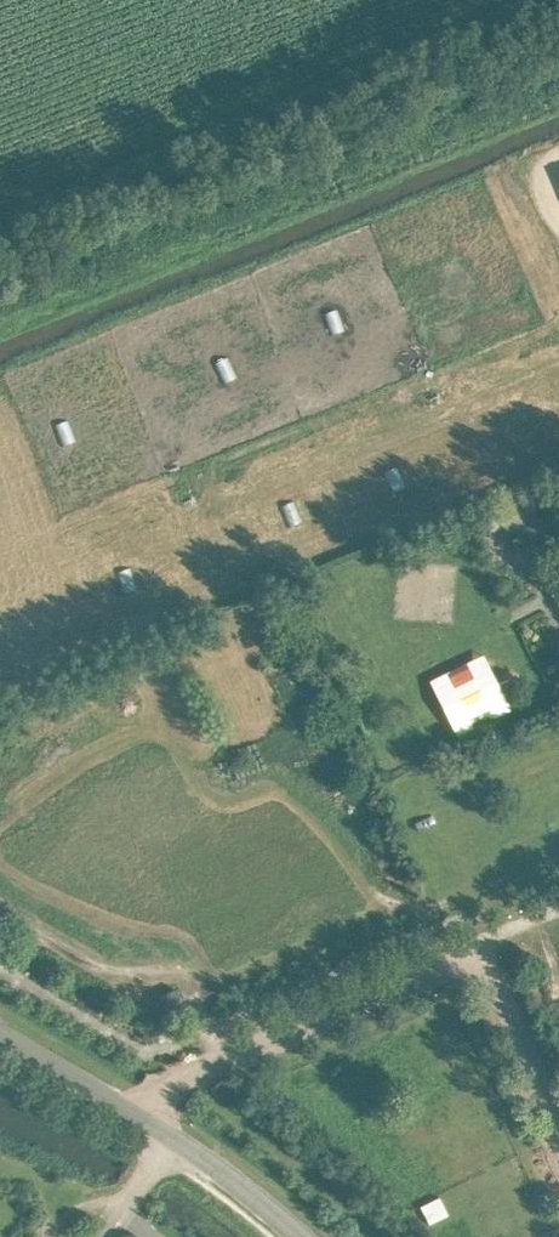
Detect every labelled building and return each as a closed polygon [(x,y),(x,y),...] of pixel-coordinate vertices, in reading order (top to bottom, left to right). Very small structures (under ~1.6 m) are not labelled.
[(530,496),(527,514),(544,517),(546,505),(536,503),(537,498),(530,496)] [(456,736),(513,711),(487,652),(430,677),(456,736)] [(176,988),(160,995),(167,1011),(183,1003),(176,988)]
